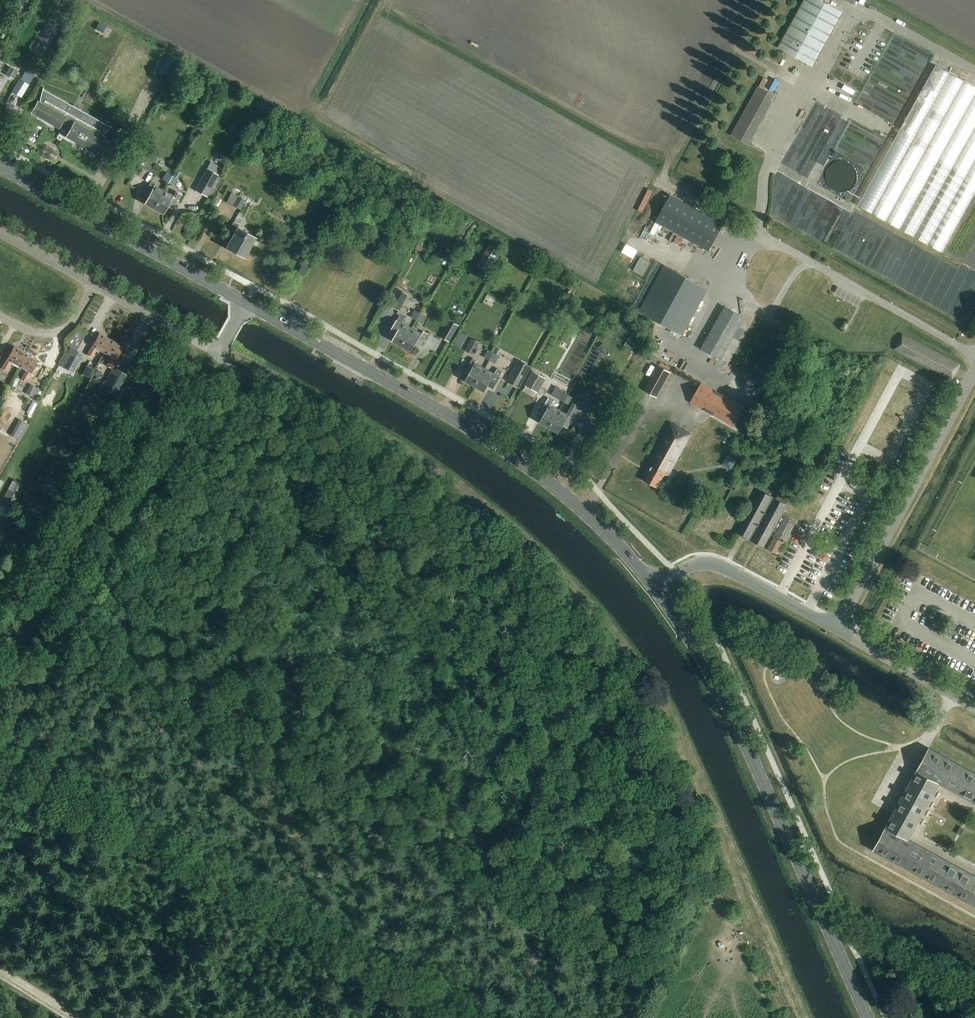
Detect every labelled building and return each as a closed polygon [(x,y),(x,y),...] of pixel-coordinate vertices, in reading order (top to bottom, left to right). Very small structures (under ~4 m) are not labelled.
[(817,0),(806,0),(780,48),(811,66),(841,13),(817,0)] [(159,71),(168,77),(176,63),(166,58),(159,71)] [(28,66),(19,80),(11,93),(22,98),(28,86),(28,85),(37,71),(28,66)] [(974,191),(974,89),(933,66),(856,206),(941,253),(974,191)] [(5,75),(12,80),(16,72),(9,68),(5,75)] [(770,86),(773,82),(763,76),(761,81),(770,86)] [(43,87),(39,102),(37,101),(30,114),(57,129),(65,134),(63,137),(100,157),(100,156),(109,161),(118,146),(102,137),(112,126),(110,127),(43,89),(43,87)] [(767,92),(758,87),(731,136),(747,145),(775,96),(773,95),(775,91),(769,88),(767,92)] [(866,132),(864,140),(881,145),(883,137),(866,132)] [(795,169),(810,175),(816,160),(813,159),(815,155),(813,154),(818,142),(816,141),(813,147),(808,145),(806,152),(802,151),(795,169)] [(138,167),(143,159),(132,153),(124,168),(134,173),(138,166),(138,167)] [(219,176),(206,169),(194,190),(207,198),(219,176)] [(174,170),(171,176),(168,183),(173,186),(180,173),(174,170)] [(168,183),(171,176),(165,173),(161,180),(168,183)] [(144,204),(154,209),(164,192),(153,186),(154,184),(151,182),(144,194),(148,197),(144,204)] [(245,200),(237,197),(240,191),(236,189),(233,194),(231,193),(226,203),(240,210),(245,200)] [(164,192),(154,209),(163,214),(167,207),(171,210),(176,200),(179,202),(182,195),(175,191),(172,197),(164,192)] [(670,196),(656,222),(709,251),(723,225),(670,196)] [(255,238),(237,228),(238,225),(233,222),(228,232),(233,235),(225,248),(243,259),(255,238)] [(502,249),(505,243),(488,234),(485,240),(502,249)] [(626,242),(621,251),(633,257),(638,249),(626,242)] [(488,246),(477,263),(489,271),(500,253),(488,246)] [(640,255),(633,269),(644,274),(651,261),(640,255)] [(303,276),(309,266),(304,263),(298,274),(303,276)] [(638,312),(682,337),(708,290),(664,266),(638,312)] [(388,305),(399,311),(407,295),(396,289),(388,305)] [(419,313),(416,320),(422,324),(429,310),(423,306),(419,313)] [(738,342),(745,330),(739,327),(744,318),(724,307),(700,349),(720,360),(732,339),(738,342)] [(416,320),(419,313),(414,310),(410,317),(416,320)] [(392,341),(402,346),(412,328),(402,323),(404,319),(399,316),(390,332),(396,335),(392,341)] [(449,342),(458,327),(450,322),(441,337),(449,342)] [(412,328),(402,346),(412,352),(415,344),(420,347),(425,337),(426,337),(428,334),(423,332),(422,335),(421,335),(421,334),(412,328)] [(461,346),(467,334),(461,331),(455,343),(461,346)] [(783,342),(787,335),(782,332),(778,339),(783,342)] [(104,353),(111,341),(99,334),(87,356),(91,358),(96,349),(104,353)] [(564,334),(560,341),(568,345),(572,338),(564,334)] [(634,348),(638,340),(629,335),(624,343),(634,348)] [(959,365),(901,336),(894,349),(952,379),(959,365)] [(472,354),(479,342),(472,338),(465,350),(472,354)] [(111,341),(104,353),(111,357),(106,367),(111,369),(104,382),(103,381),(99,387),(115,396),(123,382),(126,384),(129,379),(126,377),(133,366),(127,362),(121,372),(112,367),(123,348),(111,341)] [(19,367),(26,354),(13,348),(1,370),(6,372),(11,363),(19,367)] [(70,348),(62,362),(59,367),(72,374),(82,355),(70,348)] [(489,360),(493,353),(488,351),(484,358),(489,360)] [(493,353),(489,360),(495,364),(499,357),(493,353)] [(26,354),(19,367),(26,371),(21,380),(26,383),(38,361),(26,354)] [(475,387),(485,369),(475,363),(476,361),(472,358),(465,372),(469,374),(465,381),(475,387)] [(520,388),(532,367),(518,359),(507,381),(520,388)] [(86,365),(83,373),(90,376),(93,368),(86,365)] [(499,377),(503,369),(498,366),(494,374),(485,369),(475,387),(484,392),(488,386),(493,389),(500,377),(499,377)] [(644,391),(656,398),(670,374),(657,367),(644,391)] [(524,385),(537,393),(544,379),(531,372),(524,385)] [(690,403),(733,427),(744,407),(701,383),(690,403)] [(30,397),(35,388),(30,385),(25,394),(30,397)] [(562,391),(558,399),(563,403),(568,395),(562,391)] [(568,395),(563,403),(569,406),(573,398),(568,395)] [(559,411),(549,429),(558,434),(562,427),(566,429),(572,420),(575,421),(582,409),(573,403),(566,415),(559,411)] [(549,429),(559,411),(549,406),(545,404),(539,414),(543,416),(539,423),(549,429)] [(20,441),(29,425),(19,420),(10,436),(20,441)] [(690,435),(671,424),(648,464),(650,466),(642,481),(657,489),(665,475),(667,477),(690,435)] [(57,482),(47,477),(43,486),(53,491),(57,482)] [(6,512),(19,485),(11,481),(0,503),(0,506),(0,507),(0,510),(6,512)] [(772,488),(765,484),(761,492),(760,491),(737,534),(763,548),(772,532),(775,534),(774,535),(785,542),(789,536),(796,523),(785,516),(777,530),(774,528),(786,506),(789,498),(779,492),(775,500),(768,496),(772,488)] [(777,555),(783,543),(773,537),(767,550),(777,555)] [(928,748),(916,771),(884,828),(872,851),(974,907),(974,876),(909,840),(939,785),(974,805),(974,773),(928,748)]
